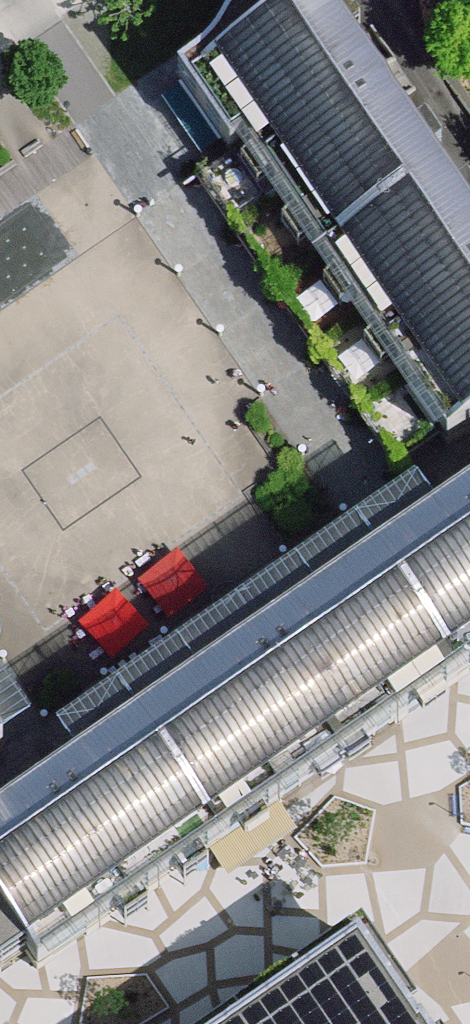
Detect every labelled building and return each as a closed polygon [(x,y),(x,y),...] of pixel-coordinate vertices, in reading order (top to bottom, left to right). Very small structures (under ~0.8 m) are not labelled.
[(323,265),(443,180),(319,0),(315,0),(303,8),(297,0),(257,0),(236,15),(218,43),(206,59),(177,78),(231,156),(240,149),(323,265)] [(240,149),(231,156),(196,180),(395,470),(443,436),(323,265),(240,149)] [(323,265),(443,436),(449,445),(469,434),(469,219),(443,180),(323,265)] [(45,731),(72,769),(137,725),(256,645),(376,561),(437,519),(409,478),(228,604),(45,731)] [(376,561),(459,681),(469,674),(469,497),(437,519),(376,561)] [(256,645),(137,725),(219,844),(337,764),(459,681),(376,561),(256,645)] [(20,719),(0,690),(0,733),(20,719)] [(38,968),(219,844),(137,725),(72,769),(34,794),(0,817),(0,973),(28,955),(38,968)] [(247,1023),(413,1023),(360,946),(247,1023)]
